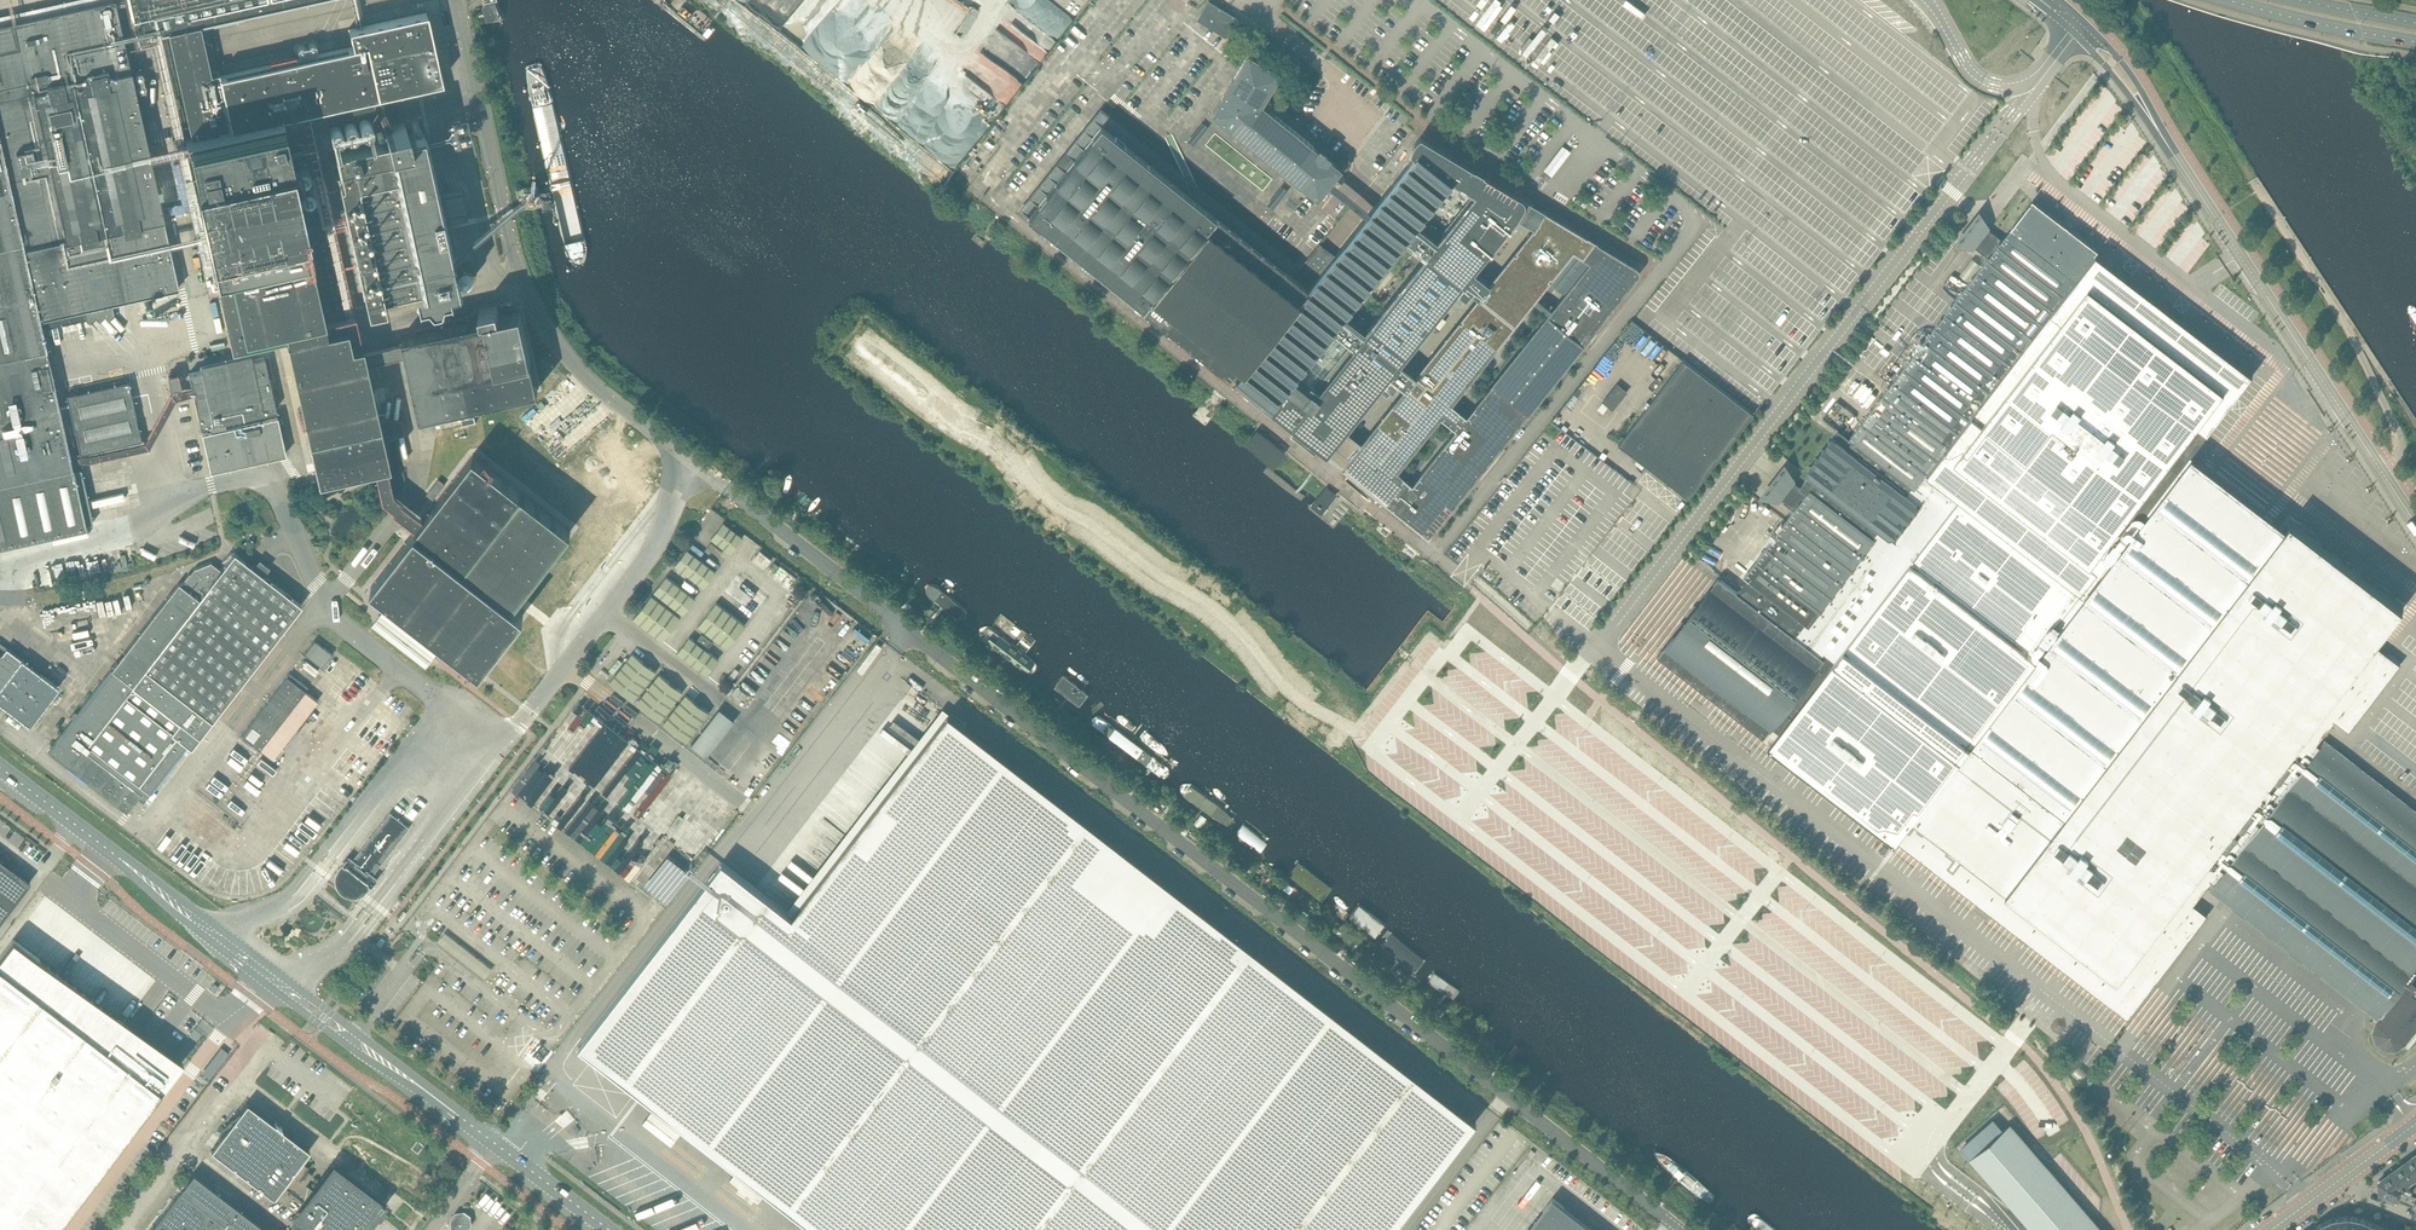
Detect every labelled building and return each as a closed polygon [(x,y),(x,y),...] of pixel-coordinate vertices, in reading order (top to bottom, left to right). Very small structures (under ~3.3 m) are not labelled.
[(86,527),(85,524),(74,470),(73,466),(72,466),(72,464),(70,457),(41,326),(48,324),(48,326),(85,317),(88,322),(94,316),(98,320),(104,314),(108,318),(113,313),(111,303),(179,288),(163,218),(131,69),(130,69),(115,0),(108,0),(0,24),(0,546),(86,527)] [(141,12),(143,22),(146,34),(161,30),(185,140),(187,140),(196,177),(193,178),(214,272),(231,347),(232,351),(269,342),(285,339),(316,478),(373,466),(385,463),(388,462),(384,445),(383,439),(396,436),(406,434),(403,420),(392,418),(378,416),(372,391),(371,386),(366,363),(372,361),(404,354),(406,354),(406,353),(404,341),(363,350),(361,341),(350,344),(346,324),(326,328),(324,321),(324,319),(322,311),(290,161),(280,119),(282,118),(282,115),(370,96),(384,127),(391,125),(377,94),(441,80),(426,11),(348,28),(352,45),(219,75),(218,71),(210,73),(200,31),(199,25),(243,15),(310,0),(138,0),(141,12)] [(497,0),(482,0),(486,21),(495,20),(500,18),(497,0)] [(1217,15),(1205,8),(1200,18),(1227,34),(1232,25),(1216,16),(1217,15)] [(853,55),(856,53),(846,41),(843,44),(844,45),(841,48),(841,53),(832,53),(832,41),(838,36),(838,32),(824,31),(829,37),(829,46),(822,46),(821,59),(823,57),(841,78),(844,78),(852,71),(845,62),(853,62),(853,55)] [(2000,48),(2002,64),(2017,61),(2014,46),(2000,48)] [(1248,54),(1213,113),(1304,186),(1317,196),(1329,182),(1340,192),(1362,209),(1368,214),(1372,209),(1366,204),(1344,187),(1332,178),(1340,168),(1324,154),(1261,104),(1280,73),(1248,54)] [(419,291),(421,300),(432,298),(437,303),(447,301),(449,294),(456,293),(443,233),(441,223),(441,221),(449,220),(452,222),(467,219),(461,188),(434,193),(420,128),(404,131),(402,123),(391,125),(384,127),(383,127),(385,136),(333,149),(336,165),(334,166),(363,295),(364,295),(367,311),(384,307),(382,299),(419,291)] [(1398,382),(1406,388),(1415,376),(1399,363),(1451,298),(1454,295),(1463,302),(1472,290),(1479,296),(1489,284),(1479,276),(1473,271),(1508,228),(1513,232),(1522,220),(1523,221),(1528,224),(1534,227),(1534,226),(1543,212),(1538,208),(1531,204),(1483,175),(1478,172),(1474,170),(1420,138),(1419,139),(1417,140),(1416,142),(1415,143),(1414,145),(1413,147),(1411,153),(1415,155),(1372,209),(1368,214),(1325,268),(1308,289),(1301,283),(1293,278),(1294,277),(1293,277),(1290,274),(1286,271),(1286,272),(1103,125),(1039,204),(1029,216),(1235,381),(1270,409),(1326,454),(1342,467),(1361,443),(1345,431),(1381,386),(1389,393),(1398,382)] [(1563,158),(1557,154),(1548,169),(1554,173),(1563,158)] [(294,167),(294,169),(295,172),(296,174),(299,175),(302,175),(304,174),(306,173),(308,170),(308,168),(307,165),(306,163),(304,161),(301,161),(299,161),(296,162),(294,164),(294,167)] [(298,188),(298,190),(299,193),(301,195),(303,196),(306,196),(309,195),(311,194),(312,191),(312,189),(312,186),(310,184),(308,182),(306,181),(303,182),(301,183),(299,185),(298,188)] [(302,204),(302,206),(303,209),(305,211),(307,212),(310,212),(313,211),(315,209),(316,207),(316,204),(316,202),(314,199),(312,198),(309,197),(307,198),(304,199),(302,201),(302,204)] [(2404,607),(2292,520),(2287,527),(2273,516),(2209,467),(2192,454),(2253,374),(2185,322),(2097,254),(2096,254),(2098,250),(2099,250),(2034,199),(2003,239),(1988,229),(1990,226),(1989,225),(1980,237),(1972,248),(1973,249),(1975,246),(1981,251),(1979,253),(1980,260),(1984,263),(1850,438),(1853,440),(1852,441),(1847,448),(1840,443),(1845,436),(1842,433),(1838,439),(1806,481),(1801,487),(1794,481),(1796,479),(1795,478),(1787,488),(1777,500),(1779,501),(1780,499),(1795,510),(1745,575),(1748,578),(1738,592),(1721,579),(1722,578),(1719,576),(1717,578),(1717,581),(1689,617),(1662,652),(1661,653),(1659,654),(1657,656),(1660,658),(1661,658),(1762,736),(1765,739),(1770,732),(1786,711),(1792,716),(1769,746),(1896,844),(1898,841),(2128,1018),(2141,1002),(2154,985),(2208,914),(2194,904),(2212,880),(2379,1010),(2374,1018),(2377,1021),(2373,1031),(2376,1042),(2385,1049),(2396,1049),(2405,1042),(2415,1029),(2415,820),(2317,744),(2335,720),(2349,731),(2401,664),(2382,649),(2375,644),(2404,607)] [(1596,243),(1587,238),(1543,212),(1534,226),(1534,227),(1534,228),(1489,284),(1479,296),(1415,376),(1406,388),(1361,443),(1342,467),(1428,536),(1506,438),(1526,414),(1581,345),(1592,331),(1637,275),(1638,274),(1638,273),(1638,272),(1638,271),(1638,270),(1635,266),(1596,243)] [(305,220),(305,223),(306,225),(308,227),(311,228),(314,228),(316,227),(318,225),(320,223),(320,220),(319,218),(318,215),(315,214),(313,213),(310,214),(308,215),(306,217),(305,220)] [(309,236),(309,238),(310,241),(312,243),(314,244),(317,244),(320,243),(322,241),(323,239),(323,236),(323,234),(321,231),(319,230),(316,229),(314,230),(311,231),(309,233),(309,236)] [(312,252),(312,255),(313,257),(315,259),(318,260),(321,260),(323,259),(325,258),(327,255),(327,253),(326,250),(325,248),(323,246),(320,245),(317,246),(315,247),(313,249),(312,252)] [(316,268),(316,271),(317,274),(319,275),(322,277),(324,277),(327,276),(329,274),(330,272),(331,269),(330,266),(328,264),(326,263),(323,262),(321,262),(318,264),(317,266),(316,268)] [(455,274),(455,277),(456,280),(458,283),(461,284),(464,285),(467,284),(469,282),(471,279),(472,276),(471,273),(470,270),(467,268),(464,267),(461,268),(458,269),(456,271),(455,274)] [(319,284),(319,287),(320,289),(322,291),(325,292),(328,293),(330,292),(332,290),(334,288),(334,285),(333,282),(332,280),(330,278),(327,278),(324,278),(322,280),(320,282),(319,284)] [(323,300),(323,303),(324,306),(326,307),(329,309),(331,309),(334,308),(336,306),(337,304),(338,301),(337,298),(336,296),(333,294),(331,294),(328,294),(325,296),(324,298),(323,300)] [(404,341),(406,353),(406,354),(420,415),(538,389),(531,359),(520,308),(498,313),(497,306),(479,309),(481,317),(402,335),(404,341)] [(350,344),(361,341),(355,314),(324,321),(326,328),(346,324),(350,344)] [(264,357),(252,359),(188,373),(200,426),(206,425),(207,431),(201,432),(210,471),(286,454),(277,416),(265,418),(263,412),(276,410),(264,357)] [(1633,425),(1618,444),(1688,498),(1753,414),(1683,360),(1682,361),(1633,425)] [(128,381),(66,394),(79,453),(141,440),(128,381)] [(1603,401),(1613,409),(1627,392),(1617,384),(1603,401)] [(1825,419),(1841,429),(1851,411),(1835,402),(1825,419)] [(462,410),(462,413),(462,416),(464,417),(467,418),(470,416),(471,414),(471,411),(469,409),(467,408),(464,408),(462,410)] [(474,417),(461,419),(463,425),(476,423),(474,417)] [(1837,430),(1833,435),(1838,439),(1842,433),(1837,430)] [(1847,448),(1852,441),(1845,436),(1840,443),(1847,448)] [(1810,476),(1837,440),(1835,439),(1828,441),(1828,448),(1821,449),(1821,456),(1815,458),(1815,465),(1808,467),(1808,474),(1810,476)] [(473,453),(370,586),(479,669),(523,614),(513,606),(572,530),(473,453)] [(426,494),(433,500),(446,484),(439,478),(426,494)] [(1335,494),(1327,487),(1317,499),(1312,506),(1320,512),(1335,494)] [(712,538),(731,553),(743,537),(724,522),(712,538)] [(687,549),(675,565),(704,587),(716,572),(687,549)] [(50,748),(48,750),(125,810),(126,810),(137,796),(142,799),(144,797),(186,744),(189,746),(191,747),(199,737),(301,605),(264,576),(270,568),(260,560),(254,568),(234,553),(221,570),(211,563),(194,569),(190,573),(189,573),(185,578),(180,584),(178,582),(77,713),(75,711),(70,716),(73,718),(71,721),(65,728),(53,744),(50,748)] [(1722,576),(1737,584),(1741,576),(1726,568),(1722,576)] [(756,613),(769,596),(739,573),(726,591),(756,613)] [(666,576),(654,591),(683,614),(695,598),(666,576)] [(925,588),(926,594),(956,620),(961,620),(965,618),(966,615),(966,609),(936,584),(925,588)] [(633,618),(662,641),(680,617),(652,595),(633,618)] [(745,625),(716,602),(698,626),(727,648),(745,625)] [(442,647),(388,605),(372,627),(425,668),(442,647)] [(981,640),(1026,674),(1031,674),(1034,672),(1036,669),(1036,664),(1035,661),(991,627),(986,626),(980,629),(979,634),(981,640)] [(689,637),(677,652),(706,675),(718,659),(689,637)] [(314,641),(304,653),(322,667),(332,654),(314,641)] [(29,725),(58,687),(0,643),(0,703),(29,725)] [(610,682),(633,700),(656,671),(633,653),(610,682)] [(308,687),(289,673),(241,735),(272,759),(317,700),(305,691),(308,687)] [(637,703),(660,721),(683,692),(659,674),(637,703)] [(1063,677),(1054,688),(1079,707),(1088,695),(1063,677)] [(664,723),(687,741),(709,712),(686,694),(664,723)] [(693,743),(710,755),(737,718),(720,705),(693,743)] [(578,706),(578,719),(601,719),(601,706),(578,706)] [(1176,771),(1096,710),(1086,723),(1166,784),(1176,771)] [(1476,1121),(948,713),(792,915),(722,861),(579,1046),(817,1229),(1391,1229),(1476,1121)] [(1182,795),(1222,825),(1228,828),(1234,820),(1231,814),(1192,782),(1186,782),(1181,783),(1180,788),(1182,795)] [(338,875),(338,877),(338,879),(338,880),(338,883),(339,885),(340,888),(342,890),(344,891),(346,893),(348,894),(351,894),(353,895),(356,895),(358,894),(360,893),(362,892),(364,890),(366,889),(369,884),(372,886),(377,880),(372,876),(409,827),(389,812),(351,861),(347,857),(342,863),(345,865),(341,869),(340,871),(339,873),(338,875)] [(1235,835),(1262,854),(1271,841),(1244,822),(1235,835)] [(614,863),(629,878),(645,864),(639,857),(649,848),(640,839),(614,863)] [(2,918),(30,882),(0,859),(0,921),(2,918)] [(1327,908),(1338,895),(1294,859),(1284,871),(1327,908)] [(1390,923),(1360,899),(1347,916),(1377,939),(1390,923)] [(1391,929),(1378,947),(1416,976),(1429,959),(1391,929)] [(380,946),(385,940),(381,937),(376,943),(380,946)] [(0,955),(0,1229),(53,1229),(178,1066),(12,939),(0,955)] [(1436,969),(1425,982),(1454,1005),(1464,992),(1436,969)] [(226,1129),(211,1150),(290,1210),(308,1186),(305,1184),(313,1174),(309,1171),(308,1168),(300,1161),(305,1155),(309,1150),(246,1102),(239,1112),(226,1129)] [(1995,1119),(1961,1149),(2015,1212),(2031,1229),(2090,1229),(1995,1119)] [(418,1139),(412,1146),(418,1151),(424,1144),(418,1139)] [(2415,1155),(2404,1163),(2415,1179),(2415,1178),(2415,1179),(2415,1156),(2415,1155)] [(290,1229),(367,1229),(379,1214),(381,1211),(387,1203),(332,1161),(319,1179),(312,1189),(308,1186),(290,1210),(294,1213),(291,1216),(297,1221),(290,1229)] [(2404,1163),(2393,1171),(2405,1187),(2409,1183),(2415,1179),(2404,1163)] [(2379,1181),(2380,1192),(2413,1205),(2415,1199),(2415,1196),(2411,1193),(2412,1191),(2404,1188),(2405,1187),(2393,1171),(2379,1181)] [(193,1173),(149,1229),(268,1229),(193,1173)] [(1553,1198),(1552,1198),(1527,1229),(1594,1229),(1553,1198)] [(450,1219),(451,1225),(452,1227),(455,1229),(467,1229),(472,1224),(471,1216),(469,1214),(464,1211),(455,1212),(450,1219)] [(2341,1216),(2342,1229),(2356,1229),(2361,1218),(2360,1217),(2349,1215),(2341,1216)] [(2323,1222),(2328,1229),(2342,1229),(2341,1216),(2333,1217),(2323,1222)] [(2356,1229),(2391,1229),(2361,1218),(2356,1229)] [(2312,1229),(2328,1229),(2323,1222),(2312,1229)]
